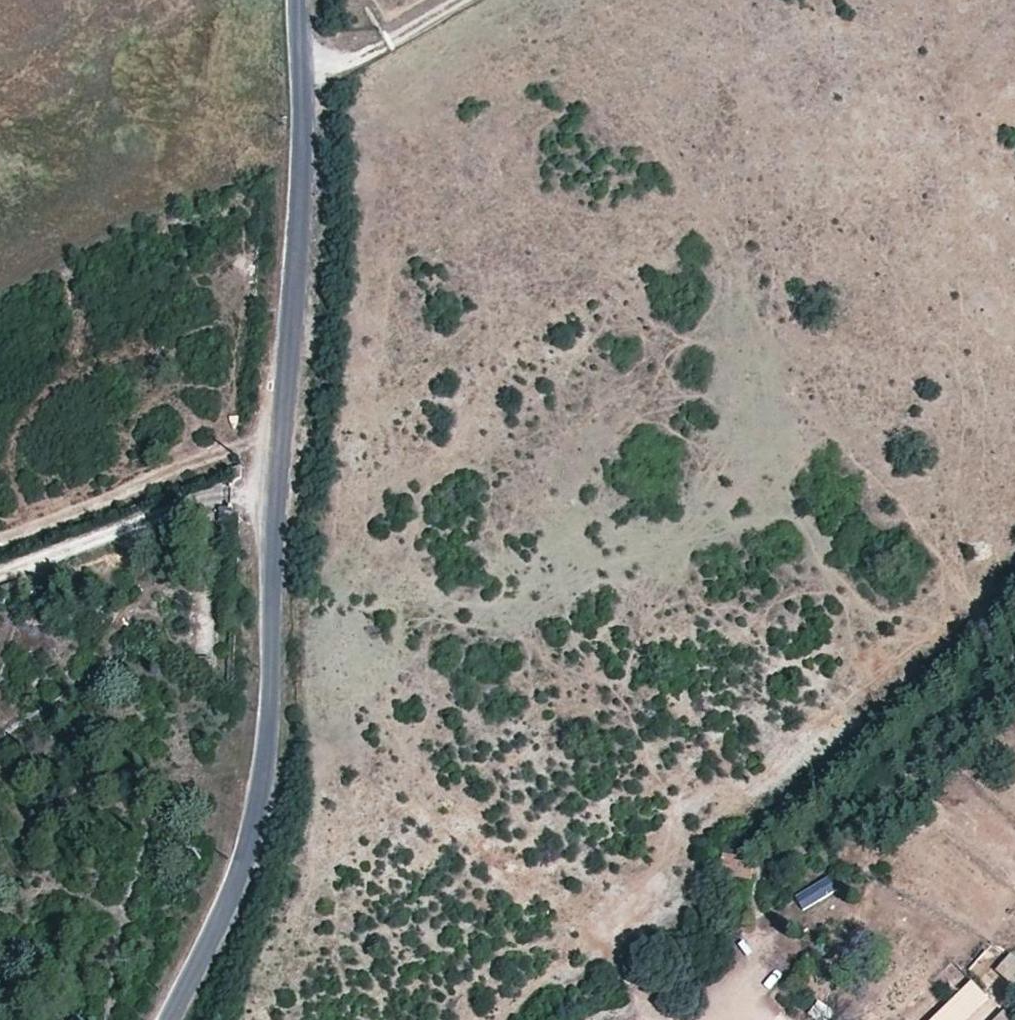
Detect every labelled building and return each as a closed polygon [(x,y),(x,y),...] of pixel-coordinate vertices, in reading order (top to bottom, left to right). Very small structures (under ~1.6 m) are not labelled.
[(717,873),(747,883),(754,861),(722,852),(717,873)] [(834,879),(786,899),(794,918),(842,898),(834,879)] [(995,971),(1013,990),(1014,988),(1014,959),(1012,955),(995,971)] [(990,1000),(975,984),(937,1019),(969,1019),(990,1000)]
